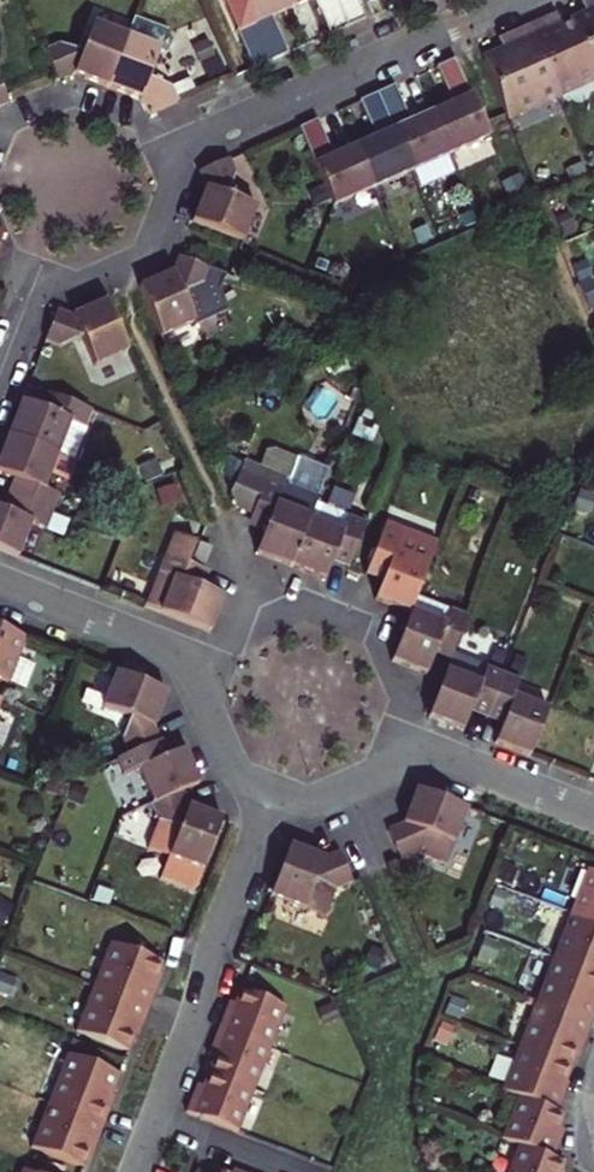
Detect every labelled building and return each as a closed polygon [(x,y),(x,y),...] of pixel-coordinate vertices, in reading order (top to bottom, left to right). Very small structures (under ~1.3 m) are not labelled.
[(289,0),(223,0),(253,69),(271,61),(288,54),(272,18),(293,9),(289,0)] [(293,9),(313,0),(289,0),(293,9)] [(331,35),(339,31),(348,27),(335,0),(315,0),(331,35)] [(348,27),(356,24),(365,20),(356,0),(335,0),(348,27)] [(582,3),(587,15),(575,20),(574,20),(593,66),(593,0),(589,0),(582,3)] [(528,27),(559,98),(593,83),(593,66),(574,20),(561,26),(556,14),(542,21),(528,27)] [(127,38),(161,50),(166,52),(171,41),(168,33),(133,20),(127,36),(127,38)] [(107,87),(127,38),(127,36),(93,24),(82,53),(59,44),(44,51),(58,81),(73,75),(90,81),(107,87)] [(482,57),(508,120),(559,98),(528,27),(513,34),(499,40),(503,48),(482,57)] [(124,94),(141,101),(148,116),(179,102),(174,91),(172,87),(150,79),(161,50),(127,38),(107,87),(124,94)] [(201,64),(213,59),(206,43),(194,48),(201,64)] [(453,104),(431,113),(450,155),(489,137),(454,59),(445,63),(436,67),(453,104)] [(174,91),(179,102),(197,94),(192,83),(174,91)] [(7,104),(8,104),(9,103),(8,103),(0,84),(0,107),(7,104)] [(450,155),(431,113),(410,122),(394,86),(385,90),(377,94),(411,171),(450,155)] [(373,189),(411,171),(377,94),(368,97),(359,101),(375,137),(354,147),(373,189)] [(333,206),(373,189),(354,147),(333,156),(317,120),(308,124),(299,128),(333,206)] [(199,206),(192,223),(243,242),(256,207),(225,195),(235,171),(230,159),(199,173),(205,188),(199,206)] [(224,275),(179,257),(172,273),(155,280),(139,287),(161,337),(193,323),(194,326),(228,311),(218,290),(224,275)] [(128,352),(106,302),(89,309),(72,317),(57,311),(45,341),(62,348),(82,339),(95,367),(128,352)] [(93,411),(47,393),(42,409),(22,400),(15,419),(8,437),(75,463),(88,428),(86,428),(93,411)] [(75,463),(8,437),(1,453),(0,457),(0,472),(14,478),(8,495),(54,512),(61,494),(45,488),(51,474),(71,482),(78,464),(75,463)] [(152,448),(144,451),(147,460),(155,457),(152,448)] [(259,471),(294,485),(302,463),(267,449),(259,471)] [(316,502),(317,500),(291,490),(294,485),(259,471),(243,465),(242,468),(213,457),(237,511),(251,516),(265,483),(282,490),(276,505),(310,518),(316,502)] [(273,560),(291,567),(310,518),(276,505),(282,490),(265,483),(251,516),(250,519),(267,525),(264,533),(256,553),(273,560)] [(575,511),(590,517),(593,506),(593,495),(583,491),(575,511)] [(8,495),(2,510),(0,509),(0,551),(18,558),(32,523),(47,529),(54,512),(8,495)] [(352,562),(368,518),(351,511),(350,516),(316,502),(310,518),(291,567),(308,573),(325,580),(332,562),(335,555),(352,562)] [(267,525),(250,519),(248,526),(264,533),(267,525)] [(386,523),(368,568),(385,574),(382,582),(375,599),(393,606),(410,613),(416,598),(437,543),(386,523)] [(163,555),(189,565),(198,542),(171,532),(163,555)] [(198,543),(190,564),(204,570),(212,549),(198,543)] [(143,606),(209,632),(223,597),(213,593),(202,589),(195,586),(201,570),(189,565),(163,555),(143,606)] [(335,555),(332,562),(349,569),(352,562),(335,555)] [(368,568),(365,575),(382,582),(385,574),(368,568)] [(195,586),(202,589),(209,572),(201,570),(195,586)] [(416,598),(410,613),(391,661),(409,668),(427,675),(432,661),(434,654),(451,661),(454,654),(468,618),(463,616),(468,602),(456,598),(450,611),(416,598)] [(0,628),(0,680),(26,690),(34,666),(18,660),(27,638),(0,628)] [(508,654),(497,650),(492,662),(503,667),(508,654)] [(497,691),(503,675),(487,669),(488,667),(454,654),(451,661),(429,718),(447,724),(464,731),(472,710),(475,702),(490,708),(497,691)] [(69,664),(61,661),(57,671),(65,675),(69,664)] [(160,742),(153,727),(159,710),(166,693),(116,674),(103,706),(132,718),(123,742),(129,755),(160,742)] [(490,708),(507,715),(504,722),(496,743),(513,750),(530,757),(549,709),(514,696),(519,682),(503,675),(497,691),(490,708)] [(490,708),(475,702),(472,710),(487,716),(490,708)] [(507,715),(490,708),(487,716),(504,722),(507,715)] [(129,755),(118,760),(125,776),(137,770),(152,804),(181,791),(199,783),(192,766),(184,750),(166,758),(160,742),(129,755)] [(467,810),(416,790),(404,823),(395,827),(387,830),(401,861),(417,853),(425,832),(454,843),(467,810)] [(152,804),(149,805),(156,821),(146,849),(166,857),(157,879),(194,893),(222,820),(205,813),(188,807),(181,791),(152,804)] [(446,865),(454,843),(425,832),(417,853),(446,865)] [(339,853),(323,859),(306,853),(289,846),(270,896),(326,917),(336,890),(352,883),(339,853)] [(570,914),(593,923),(593,872),(587,870),(570,914)] [(570,914),(553,958),(593,974),(593,923),(570,914)] [(93,988),(149,1009),(155,992),(150,990),(161,963),(110,943),(93,988)] [(538,990),(549,958),(532,952),(521,984),(538,990)] [(593,1004),(593,974),(553,958),(536,1002),(591,1023),(593,1017),(593,1005),(593,1004)] [(142,1026),(149,1009),(93,988),(76,1032),(127,1052),(138,1024),(142,1026)] [(225,1013),(218,1030),(270,1050),(286,1008),(241,990),(231,1016),(225,1013)] [(591,1023),(536,1002),(520,996),(513,1012),(530,1019),(519,1046),(570,1066),(580,1039),(585,1040),(591,1023)] [(453,997),(446,1014),(461,1020),(468,1002),(453,997)] [(440,1023),(432,1043),(448,1049),(456,1029),(440,1023)] [(270,1050),(218,1030),(212,1046),(218,1049),(209,1073),(254,1091),(270,1050)] [(570,1066),(519,1046),(512,1064),(499,1059),(488,1085),(518,1097),(557,1112),(564,1095),(559,1094),(570,1066)] [(67,1055),(48,1103),(104,1124),(110,1108),(106,1106),(118,1074),(67,1055)] [(193,1095),(186,1112),(238,1132),(254,1091),(209,1073),(200,1098),(193,1095)] [(553,1139),(563,1114),(557,1112),(518,1097),(502,1139),(518,1145),(554,1159),(560,1142),(553,1139)] [(97,1141),(104,1124),(48,1103),(31,1148),(82,1167),(93,1140),(97,1141)] [(563,1163),(554,1159),(518,1145),(508,1171),(560,1171),(563,1163)]
